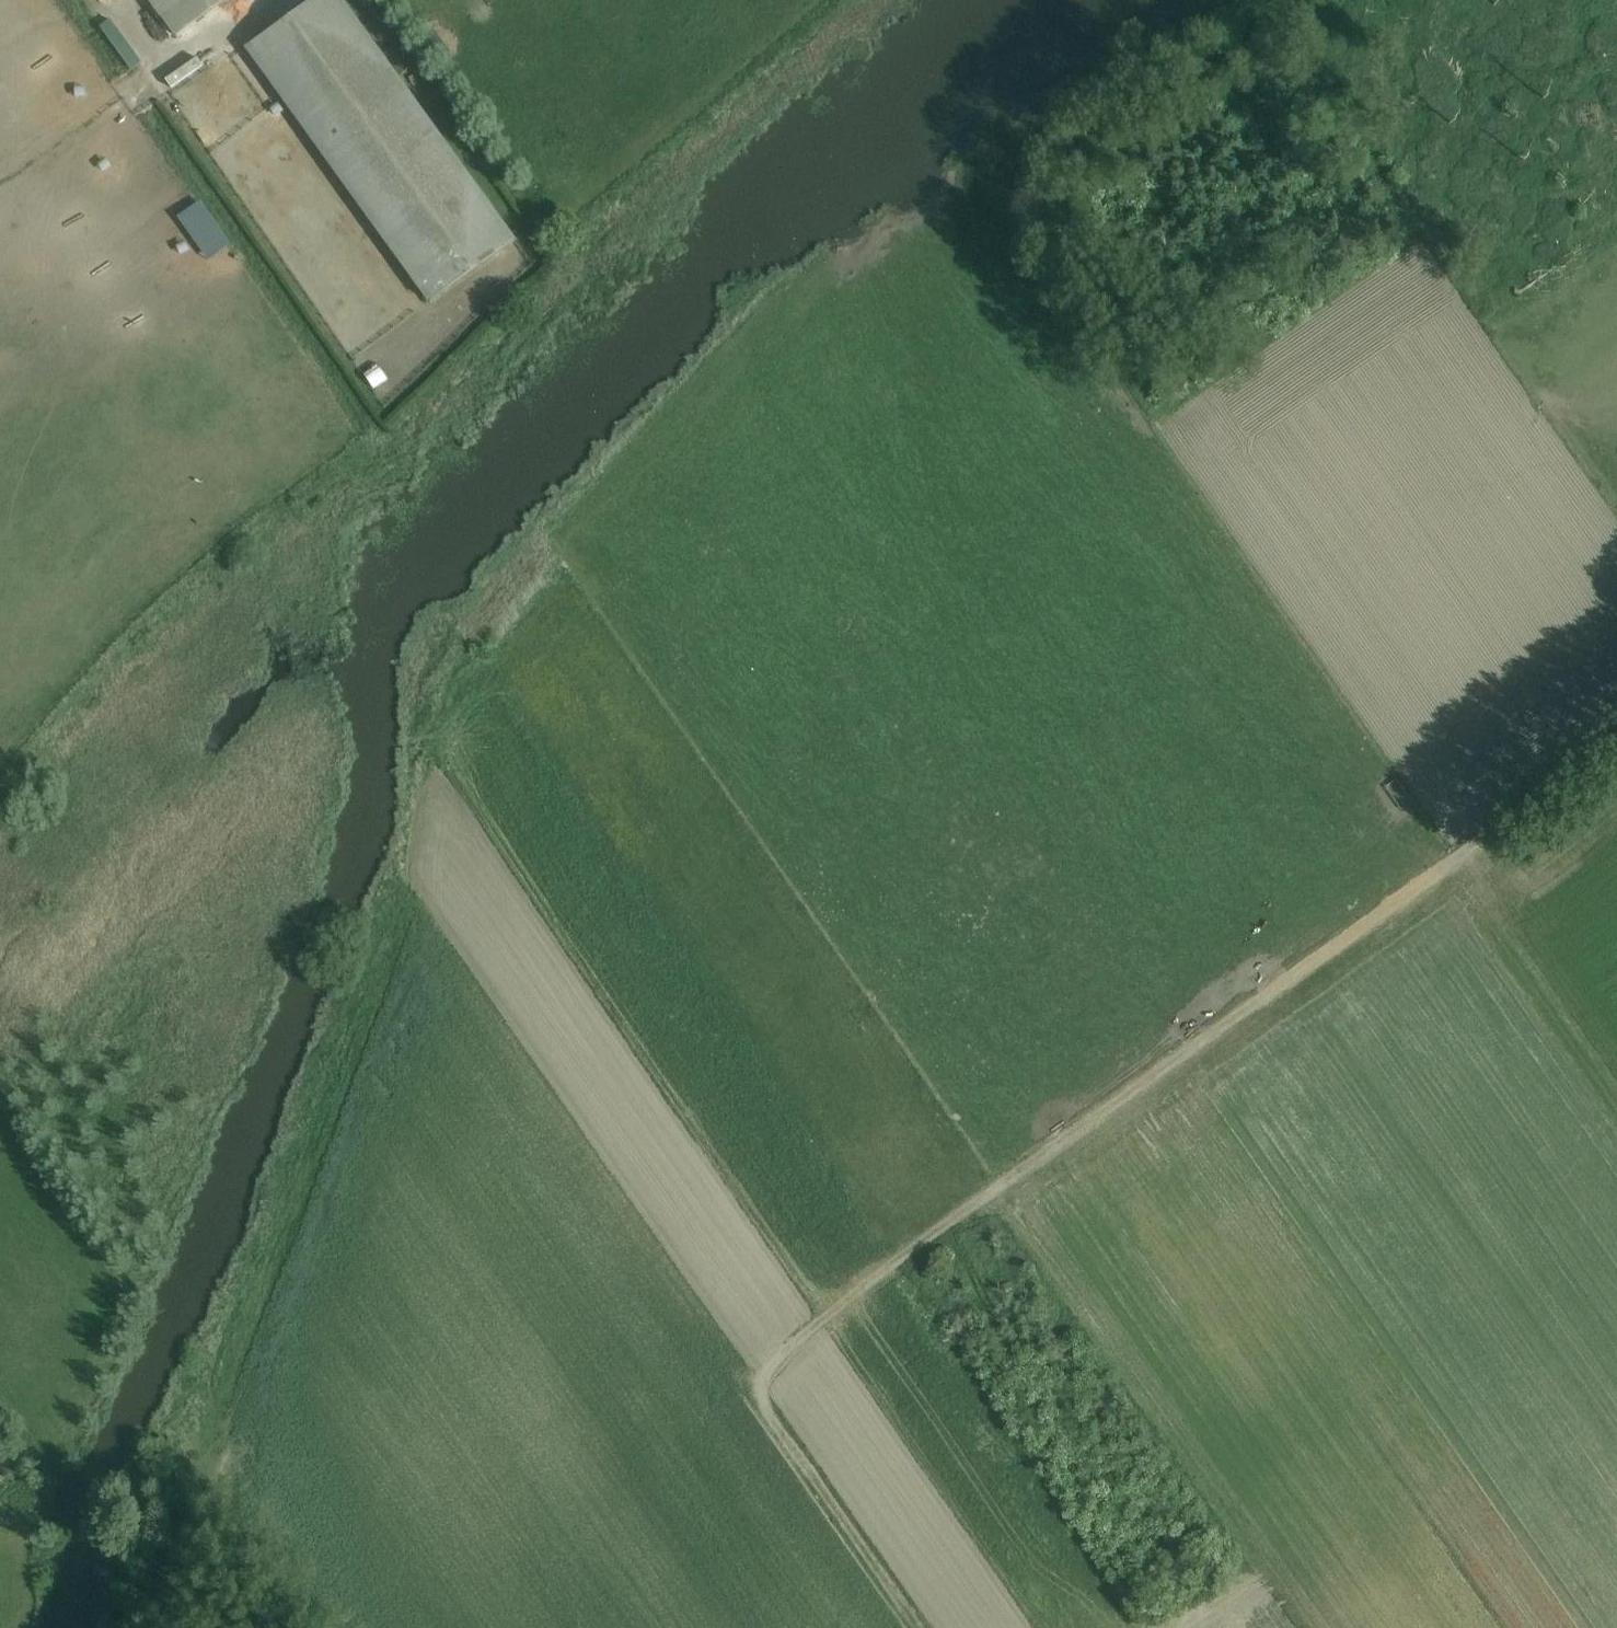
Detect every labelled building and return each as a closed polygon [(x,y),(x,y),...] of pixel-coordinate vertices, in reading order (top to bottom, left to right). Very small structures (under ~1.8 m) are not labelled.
[(176,38),(230,0),(149,0),(176,38)] [(245,48),(429,303),(516,239),(344,0),(312,0),(245,48)] [(110,20),(101,26),(130,68),(139,62),(110,20)] [(165,86),(194,66),(186,54),(157,74),(165,86)] [(168,213),(196,261),(221,247),(194,199),(168,213)] [(367,364),(354,374),(365,388),(379,377),(367,364)]
